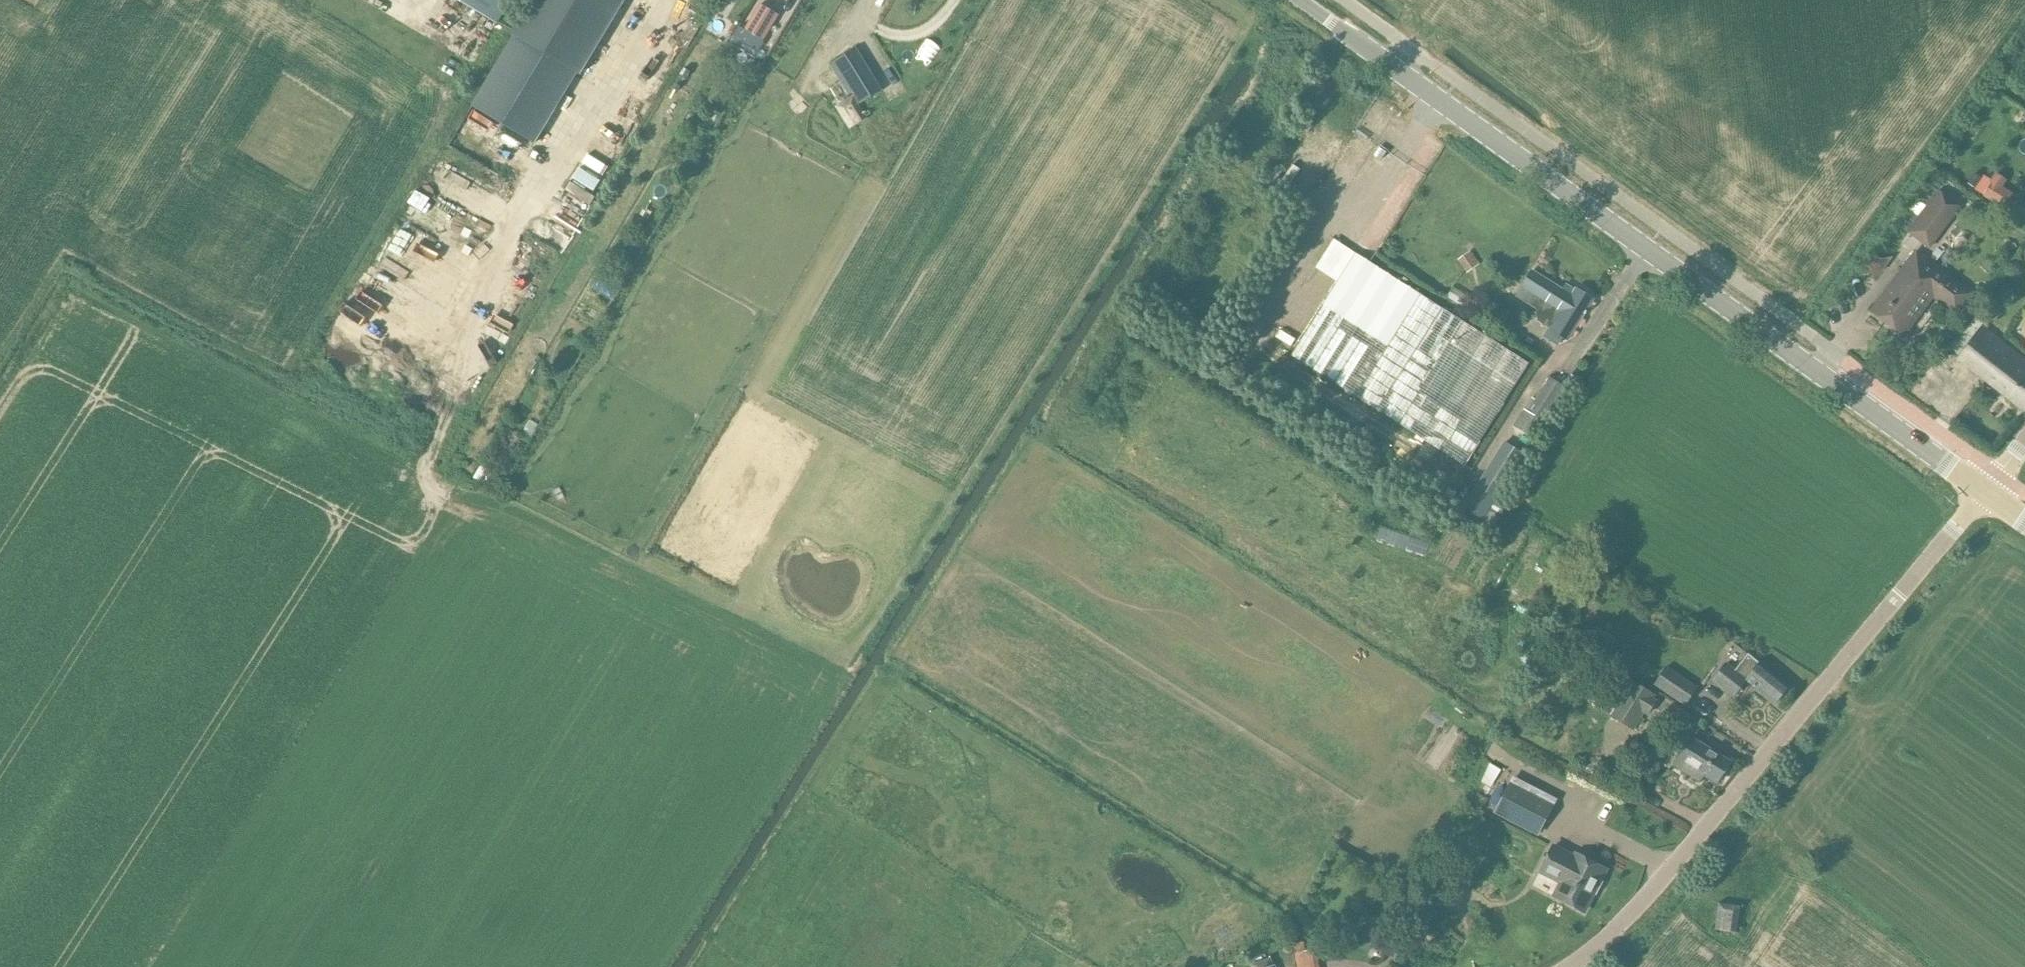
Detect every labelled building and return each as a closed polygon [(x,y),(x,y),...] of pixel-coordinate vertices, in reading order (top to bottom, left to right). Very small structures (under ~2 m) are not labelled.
[(513,0),(458,0),(498,25),(513,0)] [(577,74),(581,76),(626,0),(533,0),(512,35),(513,36),(472,106),(534,147),(577,74)] [(760,49),(780,16),(760,4),(741,38),(760,49)] [(721,58),(712,73),(722,79),(732,64),(741,50),(742,47),(731,41),(730,40),(720,57),(721,58)] [(857,47),(834,62),(861,105),(883,91),(857,47)] [(1997,174),(1983,196),(2004,209),(2014,194),(2003,187),(2007,180),(1997,174)] [(1937,193),(1906,235),(1928,251),(1959,209),(1937,193)] [(1471,251),(1458,260),(1467,273),(1480,264),(1471,251)] [(1956,313),(1968,297),(1970,294),(1915,253),(1871,312),(1900,333),(1930,293),(1956,313)] [(1355,254),(1291,356),(1465,466),(1529,364),(1355,254)] [(1516,297),(1537,311),(1536,312),(1539,322),(1550,329),(1545,338),(1558,347),(1564,338),(1568,340),(1594,300),(1576,289),(1572,295),(1532,271),(1516,297)] [(1453,288),(1447,298),(1468,310),(1474,300),(1453,288)] [(1959,359),(2024,411),(2024,373),(2024,372),(2024,360),(1983,328),(1959,359)] [(1565,387),(1550,377),(1535,368),(1502,421),(1533,439),(1543,423),(1565,387)] [(1505,442),(1463,507),(1482,520),(1524,455),(1505,442)] [(481,466),(473,478),(485,485),(486,484),(498,491),(504,481),(499,478),(499,479),(492,474),(492,473),(481,466)] [(1410,536),(1380,524),(1375,537),(1405,549),(1410,536)] [(1789,687),(1760,664),(1759,664),(1749,655),(1735,672),(1726,665),(1713,680),(1718,684),(1734,697),(1746,681),(1775,704),(1789,687)] [(1666,667),(1663,671),(1655,685),(1686,706),(1698,688),(1666,667)] [(1632,681),(1611,715),(1635,730),(1644,715),(1648,717),(1657,702),(1651,698),(1654,694),(1632,681)] [(1665,701),(1652,721),(1663,728),(1667,721),(1677,727),(1685,714),(1665,701)] [(1692,737),(1690,740),(1681,733),(1673,745),(1683,751),(1675,764),(1684,769),(1700,780),(1704,775),(1717,784),(1731,763),(1692,737)] [(1510,782),(1494,813),(1538,836),(1554,805),(1510,782)] [(1553,843),(1538,873),(1559,884),(1552,897),(1586,914),(1596,895),(1597,896),(1604,882),(1603,881),(1610,869),(1575,851),(1573,854),(1553,843)] [(1749,905),(1721,902),(1718,933),(1745,936),(1749,905)] [(1316,948),(1295,954),(1298,966),(1320,966),(1316,948)] [(1252,964),(1253,966),(1275,966),(1271,957),(1252,964)]
